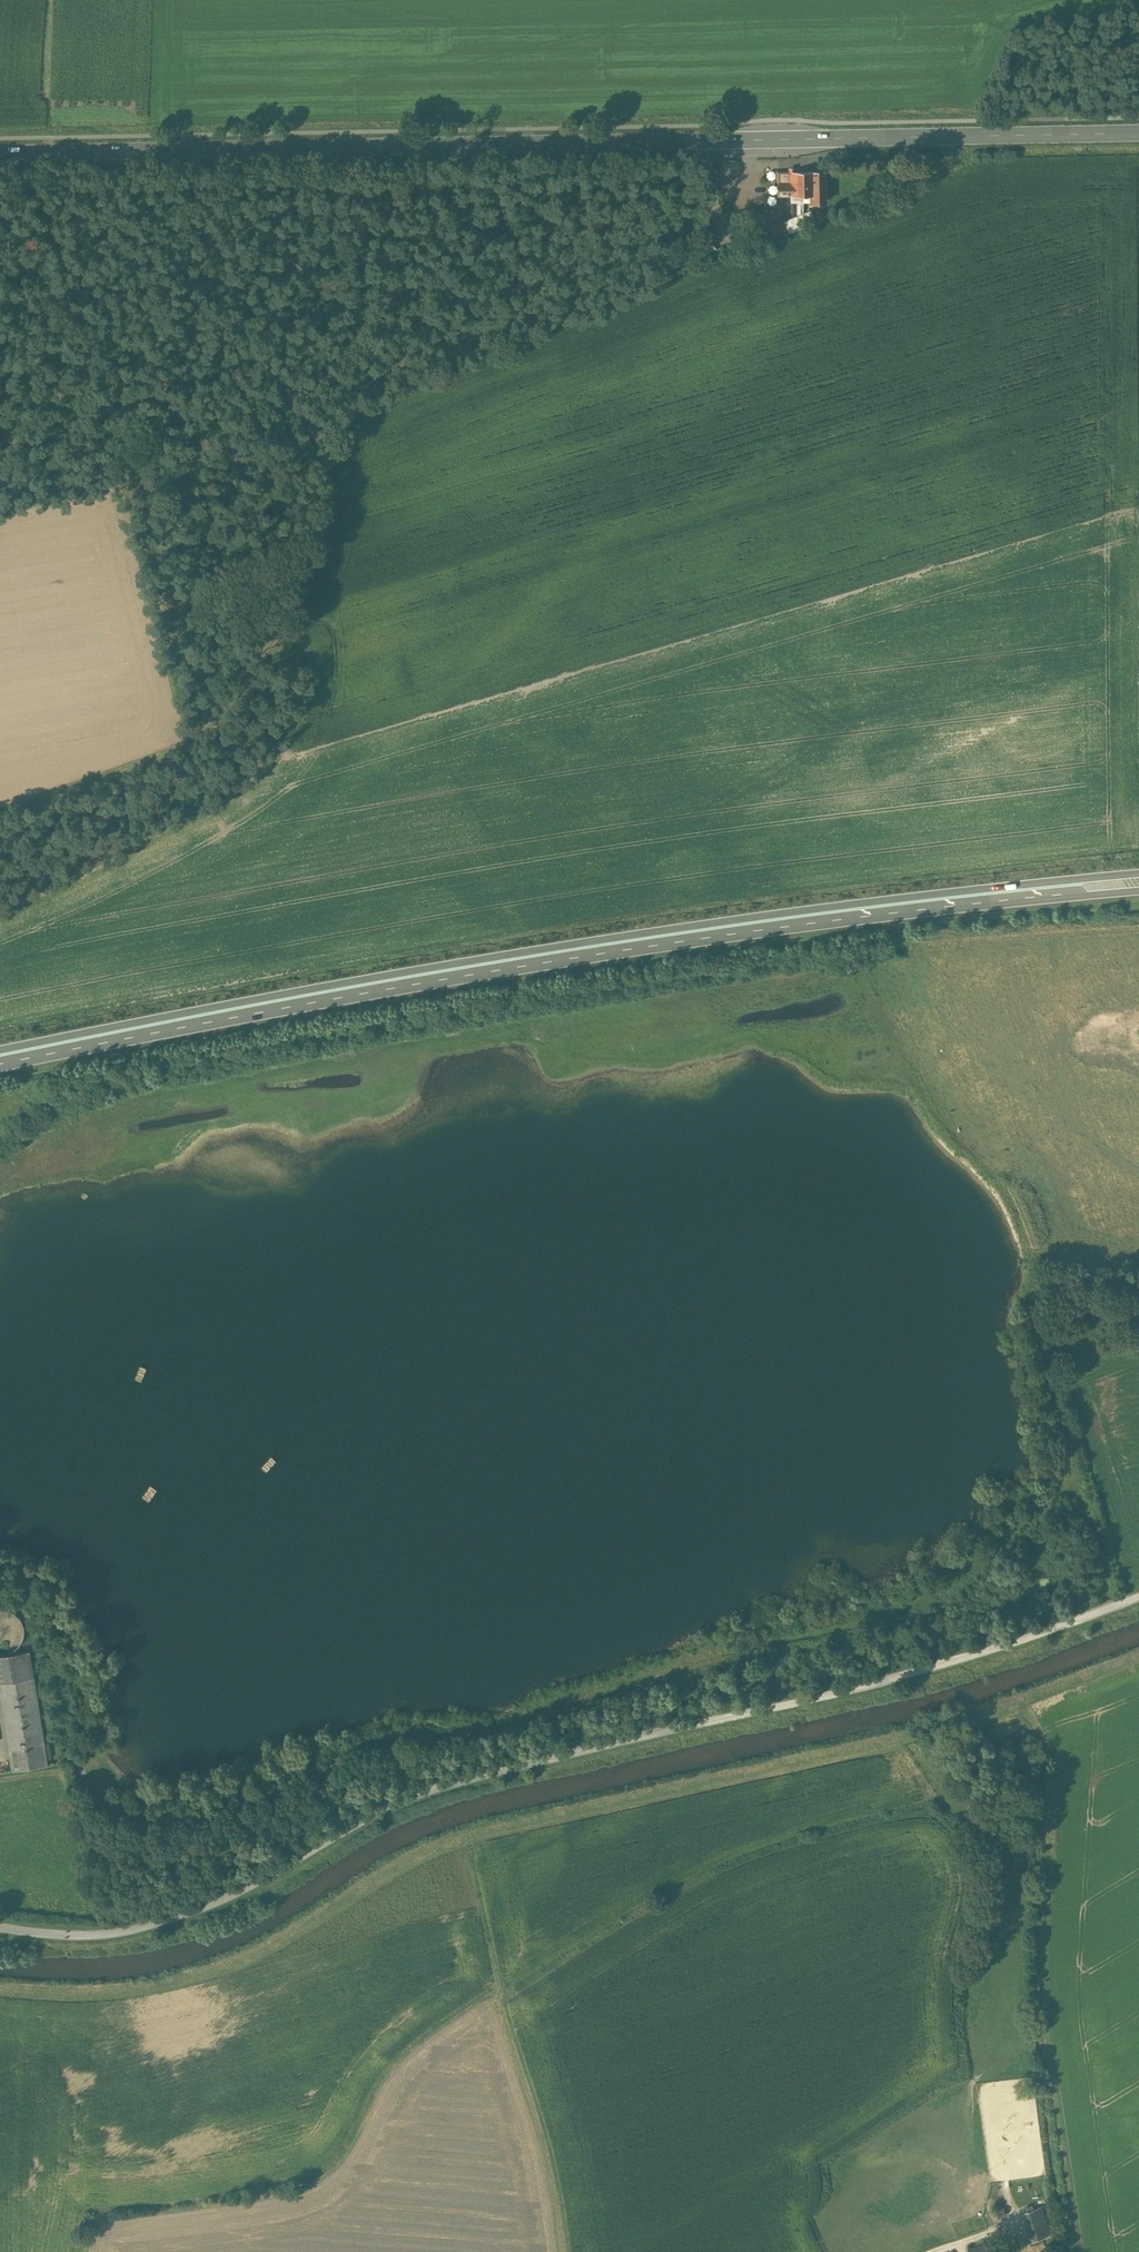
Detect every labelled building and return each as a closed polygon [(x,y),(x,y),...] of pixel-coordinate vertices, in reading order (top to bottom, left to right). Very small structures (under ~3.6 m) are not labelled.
[(814,171),(795,171),(789,171),(790,172),(790,182),(778,182),(777,170),(778,193),(779,194),(813,193),(814,193),(814,171)] [(824,170),(814,171),(814,193),(813,193),(813,201),(825,201),(824,170)] [(794,195),(794,203),(808,202),(807,194),(794,195)] [(793,232),(811,224),(806,212),(788,219),(793,232)] [(774,225),(763,229),(767,237),(777,233),(774,225)] [(6,1651),(15,1648),(21,1641),(24,1634),(24,1626),(21,1619),(16,1613),(10,1609),(2,1608),(0,1609),(0,1651),(6,1651)] [(0,1654),(0,1681),(34,1675),(30,1649),(0,1654)] [(34,1675),(0,1681),(0,1685),(13,1768),(48,1763),(46,1749),(45,1742),(34,1675)] [(1047,2206),(1031,2209),(1036,2238),(1052,2235),(1047,2206)] [(968,2249),(969,2251),(997,2251),(993,2240),(968,2249)]
